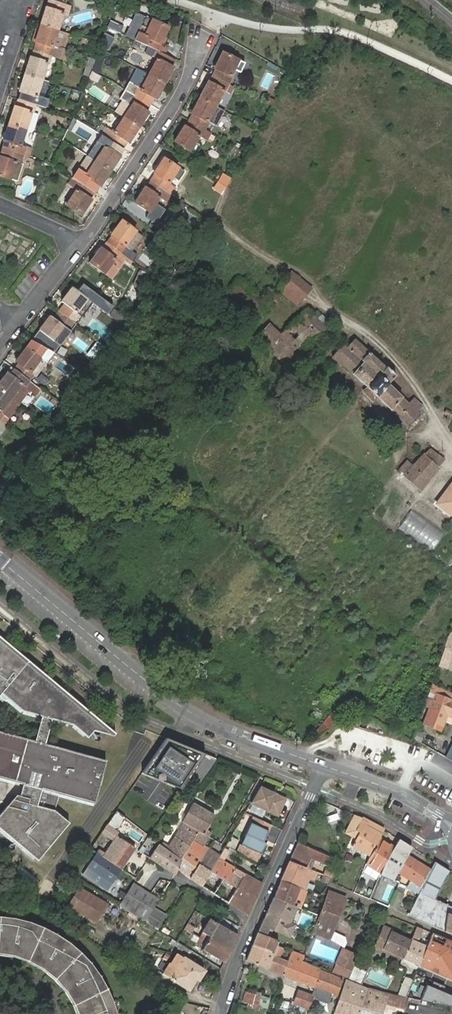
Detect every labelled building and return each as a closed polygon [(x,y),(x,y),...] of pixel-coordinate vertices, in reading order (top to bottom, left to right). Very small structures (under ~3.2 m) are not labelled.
[(42,24),(59,30),(64,13),(69,15),(71,6),(54,0),(52,0),(49,8),(47,8),(42,24)] [(146,19),(135,41),(157,51),(161,53),(165,44),(163,43),(169,30),(146,19)] [(108,27),(122,33),(125,26),(111,20),(108,27)] [(38,42),(35,50),(55,56),(58,48),(53,46),(59,30),(42,24),(36,41),(38,42)] [(169,46),(165,44),(161,53),(165,55),(169,46)] [(31,58),(26,73),(43,79),(48,63),(53,64),(55,56),(35,50),(32,58),(31,58)] [(157,59),(149,74),(165,83),(173,67),(172,66),(175,60),(165,55),(161,53),(157,51),(154,57),(157,59)] [(213,75),(229,83),(233,77),(231,76),(234,70),(240,72),(245,62),(223,51),(214,68),(216,69),(213,75)] [(92,72),(89,79),(97,82),(100,75),(92,72)] [(43,79),(26,73),(20,90),(22,91),(19,98),(34,104),(39,106),(41,97),(37,96),(43,79)] [(165,83),(149,74),(141,88),(138,87),(134,93),(151,105),(155,97),(157,98),(165,83)] [(226,89),(229,83),(213,75),(209,82),(208,81),(200,96),(216,105),(224,89),(226,89)] [(134,93),(126,89),(121,97),(132,104),(123,119),(139,128),(148,114),(147,112),(151,105),(134,93)] [(216,105),(200,96),(192,112),(193,113),(190,119),(206,129),(210,123),(207,121),(216,105)] [(34,104),(19,98),(17,107),(15,106),(10,122),(26,128),(31,130),(37,113),(32,112),(34,104)] [(139,128),(123,119),(114,133),(110,132),(106,138),(123,149),(128,143),(129,143),(139,128)] [(206,129),(190,119),(186,127),(183,126),(174,141),(194,153),(200,144),(196,141),(199,135),(202,136),(206,129)] [(26,128),(10,122),(4,139),(6,140),(3,148),(22,155),(25,147),(21,145),(26,128)] [(123,149),(106,138),(102,144),(105,147),(95,161),(110,172),(120,157),(119,156),(123,149)] [(3,148),(1,156),(0,156),(0,175),(10,178),(18,181),(23,164),(20,163),(22,155),(3,148)] [(155,174),(150,181),(166,192),(171,185),(169,184),(172,179),(178,182),(185,173),(163,158),(153,173),(155,174)] [(110,172),(95,161),(86,175),(83,174),(77,182),(94,193),(99,185),(100,186),(110,172)] [(166,192),(150,181),(145,188),(144,188),(134,201),(150,212),(159,198),(161,199),(166,192)] [(94,193),(77,182),(74,187),(77,189),(67,205),(82,215),(92,199),(91,198),(94,193)] [(106,242),(123,254),(128,248),(125,245),(135,231),(120,220),(109,233),(111,235),(106,242)] [(117,263),(123,254),(106,242),(101,250),(99,249),(89,263),(105,274),(114,260),(117,263)] [(281,285),(299,301),(300,302),(311,290),(291,273),(281,285)] [(107,313),(112,306),(82,284),(77,290),(73,287),(61,301),(64,304),(60,309),(75,321),(79,315),(84,309),(86,311),(92,303),(107,313)] [(281,285),(277,290),(295,306),(299,301),(281,285)] [(71,326),(75,321),(60,309),(56,315),(53,313),(31,340),(54,352),(69,333),(64,329),(68,324),(71,326)] [(286,366),(330,324),(316,311),(312,314),(308,310),(279,335),(268,324),(255,338),(286,366)] [(15,368),(30,380),(34,375),(30,372),(35,366),(41,370),(54,352),(31,340),(16,362),(19,364),(15,368)] [(365,388),(376,398),(407,426),(420,415),(417,412),(422,406),(414,398),(408,404),(386,384),(394,376),(355,341),(348,347),(343,343),(331,357),(365,388)] [(30,380),(15,368),(11,374),(8,372),(0,383),(0,388),(11,397),(18,402),(28,388),(35,393),(40,387),(30,380)] [(11,397),(0,388),(0,412),(11,397)] [(372,403),(376,398),(365,388),(361,392),(372,403)] [(411,466),(406,462),(399,469),(404,474),(402,475),(420,491),(443,460),(429,450),(424,455),(422,454),(411,466)] [(436,505),(451,516),(451,484),(436,505)] [(412,510),(399,528),(431,551),(444,533),(412,510)] [(39,862),(70,824),(55,811),(60,794),(95,804),(107,761),(45,744),(52,719),(72,725),(88,738),(94,731),(99,732),(104,725),(63,690),(61,692),(40,676),(42,674),(21,656),(19,658),(13,652),(15,650),(0,639),(0,699),(6,701),(8,699),(23,711),(42,717),(35,741),(0,731),(0,778),(24,784),(21,797),(18,801),(14,799),(11,807),(8,806),(0,816),(0,829),(39,862)] [(445,647),(438,666),(447,669),(451,659),(451,650),(445,647)] [(424,706),(429,707),(424,723),(441,731),(448,715),(451,717),(451,699),(451,697),(451,693),(437,687),(432,684),(424,706)] [(353,716),(349,725),(360,729),(363,720),(353,716)] [(384,737),(387,728),(370,721),(366,731),(384,737)] [(115,734),(104,725),(99,732),(114,737),(115,734)] [(190,766),(168,752),(155,771),(177,785),(190,766)] [(211,768),(202,762),(188,785),(196,791),(211,768)] [(288,800),(260,787),(251,803),(280,816),(288,800)] [(167,849),(181,859),(194,840),(204,846),(209,838),(204,834),(208,826),(214,815),(193,803),(182,822),(183,823),(167,849)] [(126,818),(118,811),(115,815),(124,821),(126,818)] [(118,831),(124,821),(115,815),(103,832),(108,836),(112,839),(104,852),(100,849),(83,874),(108,891),(136,848),(119,836),(121,833),(118,831)] [(345,833),(356,839),(358,835),(354,833),(361,818),(353,815),(345,833)] [(256,862),(265,843),(263,842),(265,839),(271,825),(255,817),(251,823),(238,851),(256,862)] [(371,858),(381,838),(385,830),(361,818),(354,833),(358,835),(356,839),(352,848),(371,858)] [(232,835),(228,846),(236,849),(240,839),(232,835)] [(108,836),(100,849),(104,852),(112,839),(108,836)] [(365,869),(381,877),(382,873),(396,846),(381,838),(371,858),(365,869)] [(411,853),(404,849),(407,844),(399,839),(396,846),(382,873),(397,881),(401,874),(409,857),(411,853)] [(187,857),(198,864),(208,848),(204,846),(194,840),(181,859),(185,861),(187,857)] [(151,858),(175,875),(179,869),(185,861),(181,859),(167,849),(160,844),(151,858)] [(298,844),(290,862),(307,869),(310,871),(314,862),(326,867),(330,859),(318,853),(314,851),(298,844)] [(413,848),(407,844),(404,849),(411,853),(413,848)] [(220,856),(210,872),(236,888),(237,886),(245,873),(225,861),(232,850),(226,847),(220,856)] [(198,864),(210,872),(220,856),(208,848),(198,864)] [(189,879),(198,864),(187,857),(185,861),(179,869),(189,879)] [(423,886),(430,870),(409,857),(401,874),(423,886)] [(281,880),(299,889),(304,878),(309,880),(313,872),(310,871),(307,869),(290,862),(281,880)] [(437,899),(450,872),(435,862),(430,870),(423,886),(409,913),(427,920),(437,899)] [(201,886),(210,872),(198,864),(189,879),(201,886)] [(236,888),(210,872),(201,886),(227,902),(236,888)] [(261,882),(245,873),(237,886),(255,898),(262,883),(261,882)] [(315,885),(327,891),(330,883),(331,880),(323,877),(320,875),(315,885)] [(273,898),(292,906),(299,889),(281,880),(273,898)] [(237,886),(236,888),(227,902),(248,915),(255,898),(237,886)] [(135,890),(123,908),(147,923),(155,909),(159,901),(136,887),(135,890)] [(407,892),(400,888),(392,903),(399,907),(407,892)] [(99,919),(99,920),(104,913),(108,907),(80,889),(71,902),(99,919)] [(347,899),(330,892),(316,924),(333,932),(347,899)] [(301,909),(316,916),(321,904),(306,897),(301,909)] [(265,913),(262,921),(281,930),(292,906),(273,898),(266,914),(265,913)] [(437,899),(427,920),(425,923),(451,934),(451,914),(446,912),(449,905),(437,899)] [(196,910),(210,918),(212,919),(215,916),(199,905),(196,910)] [(224,909),(216,921),(235,932),(239,923),(225,914),(227,910),(224,908),(224,909)] [(155,909),(147,923),(158,930),(166,916),(155,909)] [(118,1013),(117,1011),(116,1008),(115,1004),(114,1001),(113,998),(112,995),(110,992),(109,989),(107,986),(106,983),(104,981),(103,978),(101,976),(99,973),(97,970),(95,967),(93,964),(91,962),(88,959),(86,957),(84,954),(82,952),(79,950),(78,949),(76,947),(73,945),(70,942),(67,940),(64,938),(61,936),(58,934),(55,932),(52,930),(48,929),(45,927),(41,926),(36,924),(31,922),(28,921),(24,920),(21,919),(16,918),(13,918),(9,917),(5,916),(1,916),(0,916),(0,953),(1,953),(4,954),(6,954),(9,954),(12,955),(15,956),(18,956),(22,958),(25,959),(28,960),(32,962),(35,964),(40,966),(43,968),(46,970),(50,973),(54,976),(58,980),(61,983),(63,986),(66,989),(68,992),(70,995),(72,998),(74,1002),(76,1007),(77,1009),(78,1012),(79,1013),(118,1013)] [(210,918),(202,931),(210,935),(231,948),(238,934),(235,932),(216,921),(212,919),(210,918)] [(333,932),(316,924),(313,932),(330,939),(333,932)] [(147,926),(144,932),(152,937),(155,931),(147,926)] [(403,957),(411,940),(391,931),(391,929),(384,926),(375,948),(382,951),(383,949),(403,957)] [(417,941),(423,928),(417,926),(411,940),(403,957),(419,964),(427,945),(417,941)] [(198,937),(196,940),(194,944),(202,948),(210,935),(202,931),(198,937)] [(146,945),(150,936),(139,932),(136,941),(146,945)] [(277,940),(257,932),(253,944),(272,953),(266,968),(282,974),(292,950),(285,947),(276,943),(277,940)] [(427,945),(419,964),(451,979),(451,939),(433,932),(427,945)] [(202,948),(224,962),(231,948),(210,935),(202,948)] [(290,935),(285,947),(292,950),(305,956),(309,943),(290,935)] [(272,953),(253,944),(246,960),(266,968),(272,953)] [(351,968),(352,969),(357,957),(358,956),(342,948),(336,962),(351,968)] [(304,961),(305,956),(292,950),(282,974),(314,987),(319,971),(303,964),(304,961)] [(205,969),(178,952),(171,963),(170,962),(163,974),(189,990),(197,978),(199,979),(205,969)] [(345,978),(347,979),(352,969),(351,968),(336,962),(331,972),(345,978)] [(342,981),(319,971),(314,987),(336,996),(342,981)] [(413,979),(406,996),(408,997),(416,999),(424,976),(416,973),(413,979)] [(405,976),(397,995),(406,996),(413,979),(405,976)] [(360,1012),(368,988),(347,979),(345,978),(336,1005),(360,1012)] [(376,990),(387,992),(390,985),(380,980),(376,990)] [(397,995),(387,992),(376,990),(368,988),(360,1012),(366,1013),(382,1013),(386,1004),(404,1009),(408,997),(406,996),(397,995)] [(295,1003),(309,1008),(313,995),(311,994),(299,990),(295,1003)] [(257,1005),(260,997),(245,992),(242,1001),(248,1002),(254,1004),(257,1005)] [(360,1012),(336,1005),(333,1013),(336,1013),(360,1013),(360,1012)]
